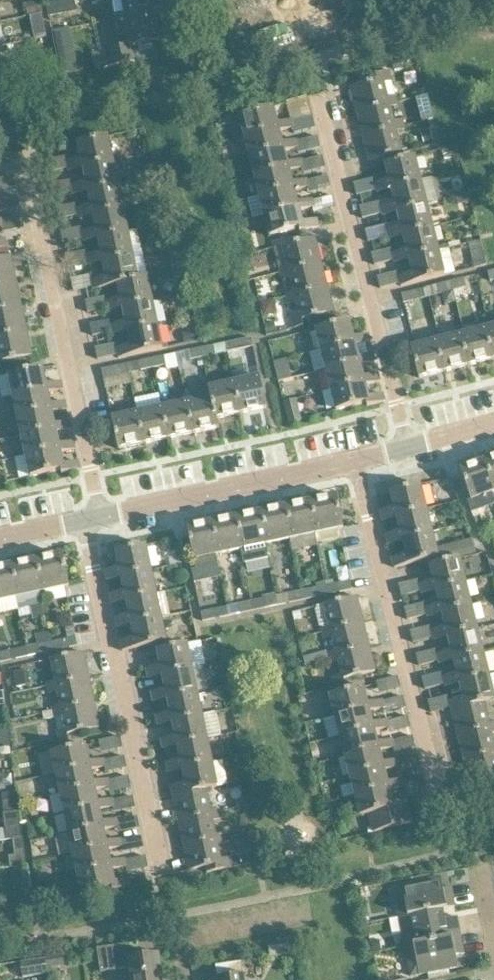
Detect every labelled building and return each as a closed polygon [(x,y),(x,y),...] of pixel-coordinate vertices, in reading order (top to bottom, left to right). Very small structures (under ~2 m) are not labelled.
[(66,1),(46,6),(48,16),(77,11),(75,0),(73,0),(66,1)] [(115,21),(154,14),(151,0),(111,0),(115,21)] [(38,2),(26,4),(29,16),(40,13),(38,2)] [(106,51),(93,54),(96,69),(104,68),(109,67),(137,62),(134,46),(159,42),(154,14),(115,21),(120,49),(106,51)] [(45,29),(33,31),(35,39),(47,37),(45,29)] [(393,63),(391,64),(392,70),(402,67),(401,62),(401,61),(393,63)] [(351,88),(357,113),(389,105),(388,98),(384,83),(392,81),(390,72),(366,78),(368,83),(351,88)] [(428,95),(415,99),(421,122),(428,120),(434,119),(428,96),(428,95)] [(357,113),(364,137),(395,128),(394,122),(390,108),(398,106),(396,96),(388,98),(389,105),(357,113)] [(240,116),(245,137),(278,128),(279,132),(294,129),(292,121),(278,125),(273,108),(240,116)] [(395,128),(364,137),(370,162),(402,154),(396,132),(404,130),(402,120),(394,122),(395,128)] [(245,137),(250,157),(283,148),(284,152),(299,149),(297,141),(283,144),(279,132),(278,128),(245,137)] [(430,128),(422,130),(426,142),(433,141),(430,128)] [(69,172),(84,169),(84,168),(113,161),(108,137),(79,143),(82,159),(67,162),(69,172)] [(442,149),(445,160),(456,157),(453,146),(442,149)] [(250,157),(255,176),(289,168),(290,172),(304,168),(302,161),(288,164),(284,152),(283,148),(250,157)] [(376,194),(391,190),(390,189),(420,181),(413,157),(384,165),(388,181),(374,184),(376,194)] [(74,195),(89,192),(88,191),(118,185),(113,161),(84,168),(84,169),(87,182),(72,186),(74,195)] [(255,176),(260,196),(294,188),(295,192),(309,188),(307,181),(293,184),(290,172),(289,168),(255,176)] [(383,217),(397,213),(397,212),(426,204),(420,181),(390,189),(391,190),(394,204),(380,208),(383,217)] [(79,219),(94,216),(93,215),(123,208),(118,185),(88,191),(89,192),(92,206),(77,209),(79,219)] [(260,196),(265,216),(299,207),(300,212),(314,208),(312,200),(298,204),(295,192),(294,188),(260,196)] [(469,193),(457,196),(459,204),(471,201),(469,193)] [(160,200),(153,202),(156,216),(164,215),(161,201),(160,200)] [(389,240),(403,236),(403,235),(432,228),(426,204),(397,212),(397,213),(401,227),(388,230),(386,231),(388,237),(389,240)] [(299,207),(265,216),(270,237),(299,230),(300,233),(319,228),(317,220),(303,224),(300,212),(299,207)] [(84,242),(98,239),(98,238),(128,232),(123,208),(93,215),(94,216),(97,230),(82,233),(84,242)] [(386,226),(367,231),(369,242),(371,241),(388,237),(386,231),(388,230),(386,226)] [(395,263),(409,260),(409,259),(438,251),(432,228),(403,235),(403,236),(407,250),(393,254),(395,263)] [(89,266),(104,263),(104,262),(133,256),(128,232),(98,238),(98,239),(101,253),(87,256),(89,266)] [(283,280),(291,278),(289,271),(321,263),(315,238),(283,246),(288,268),(280,270),(283,280)] [(179,246),(167,248),(172,271),(184,269),(182,257),(179,246)] [(470,252),(474,267),(487,264),(483,249),(470,252)] [(409,259),(409,260),(413,273),(399,277),(401,287),(445,276),(438,251),(409,259)] [(16,281),(11,256),(0,258),(0,284),(16,281)] [(94,290),(118,285),(118,284),(138,280),(138,279),(133,256),(104,262),(104,263),(107,278),(92,281),(94,290)] [(289,304),(297,302),(295,295),(327,287),(321,263),(289,271),(291,278),(294,292),(286,294),(289,304)] [(109,312),(123,309),(123,307),(152,301),(147,277),(138,279),(138,280),(118,284),(118,285),(121,299),(107,302),(109,312)] [(464,279),(452,282),(454,291),(466,288),(464,279)] [(21,306),(16,281),(0,284),(0,310),(21,306)] [(452,282),(440,285),(442,294),(454,291),(452,282)] [(295,295),(297,302),(301,316),(292,318),(295,328),(303,326),(302,320),(334,312),(327,287),(295,295)] [(416,300),(414,292),(402,295),(404,303),(416,300)] [(432,297),(430,301),(432,308),(435,310),(439,309),(441,305),(439,298),(436,296),(432,297)] [(114,335),(128,332),(128,331),(157,325),(152,301),(123,307),(123,309),(126,322),(112,326),(114,335)] [(27,331),(21,306),(0,310),(0,336),(27,331)] [(316,330),(321,351),(355,343),(356,346),(370,343),(368,335),(354,338),(350,322),(316,330)] [(128,331),(128,332),(131,346),(116,349),(119,359),(138,354),(163,349),(157,325),(128,331)] [(483,329),(491,360),(493,359),(493,326),(483,329)] [(483,329),(460,335),(468,366),(491,360),(483,329)] [(1,368),(0,363),(32,356),(27,331),(0,336),(0,368),(1,368)] [(197,331),(184,334),(186,343),(199,340),(197,331)] [(460,335),(435,342),(442,372),(468,366),(460,335)] [(238,343),(240,352),(253,349),(252,340),(238,343)] [(442,372),(435,342),(411,348),(419,378),(442,372)] [(321,351),(326,370),(360,362),(361,366),(375,362),(373,355),(359,359),(356,346),(355,343),(321,351)] [(213,348),(200,351),(202,359),(214,356),(213,348)] [(202,359),(200,351),(187,354),(189,362),(202,359)] [(163,359),(150,361),(152,370),(165,367),(163,359)] [(273,364),(276,375),(291,371),(288,360),(273,364)] [(152,370),(150,361),(138,364),(139,372),(152,370)] [(326,370),(331,390),(365,382),(366,386),(380,382),(378,375),(364,378),(361,366),(360,362),(326,370)] [(116,376),(114,367),(102,370),(103,379),(116,376)] [(9,375),(13,396),(47,389),(48,393),(63,390),(61,382),(47,385),(43,368),(9,375)] [(260,379),(232,385),(239,414),(266,408),(260,379)] [(365,382),(331,390),(336,411),(366,403),(367,406),(385,402),(383,394),(369,398),(366,386),(365,382)] [(207,391),(209,398),(214,419),(217,419),(239,414),(232,385),(207,391)] [(13,396),(18,416),(52,409),(52,413),(67,410),(65,402),(51,405),(48,393),(47,389),(13,396)] [(209,398),(185,403),(191,434),(219,428),(217,419),(214,419),(209,398)] [(286,415),(300,412),(297,399),(283,402),(286,415)] [(185,403),(161,408),(167,439),(191,434),(185,403)] [(161,408),(136,414),(142,445),(167,439),(161,408)] [(18,416),(22,436),(56,429),(56,433),(71,430),(69,422),(55,425),(52,413),(52,409),(18,416)] [(142,445),(136,414),(112,419),(118,449),(142,445)] [(22,436),(26,456),(60,449),(61,453),(75,450),(74,442),(59,445),(56,433),(56,429),(22,436)] [(60,449),(26,456),(31,477),(61,471),(62,474),(80,470),(78,462),(63,465),(61,453),(60,449)] [(485,462),(493,487),(493,459),(485,462)] [(485,462),(460,471),(471,501),(493,492),(493,487),(485,462)] [(383,522),(397,518),(397,517),(426,510),(420,485),(391,493),(395,508),(381,512),(383,522)] [(337,497),(311,502),(318,533),(344,528),(337,497)] [(311,502),(287,508),(293,539),(318,533),(311,502)] [(287,508),(262,513),(269,544),(293,539),(287,508)] [(389,545),(403,542),(403,540),(432,533),(426,510),(397,517),(397,518),(401,532),(387,535),(389,545)] [(244,549),(241,550),(243,563),(254,561),(254,559),(268,556),(265,544),(269,544),(262,513),(237,518),(244,549)] [(219,554),(241,550),(244,549),(237,518),(213,523),(219,554)] [(219,554),(213,523),(187,529),(196,569),(221,564),(219,554)] [(398,567),(438,557),(438,556),(438,555),(438,554),(437,550),(436,548),(432,533),(403,540),(403,542),(407,555),(392,559),(395,568),(398,567)] [(472,539),(436,548),(437,550),(438,554),(438,555),(438,556),(438,557),(440,563),(460,558),(476,555),(472,539)] [(107,581),(122,578),(122,577),(151,571),(146,546),(117,553),(120,568),(105,571),(107,581)] [(63,555),(37,561),(44,592),(69,586),(63,555)] [(180,556),(169,558),(171,566),(182,564),(180,556)] [(422,595),(437,591),(436,590),(466,583),(460,558),(440,563),(430,566),(434,582),(420,585),(422,595)] [(37,561),(12,566),(19,597),(16,598),(19,610),(43,604),(40,592),(44,592),(37,561)] [(12,566),(0,569),(0,601),(16,598),(19,597),(12,566)] [(112,604),(127,601),(127,600),(156,594),(151,571),(122,577),(122,578),(125,592),(110,595),(112,604)] [(338,584),(340,592),(352,590),(351,581),(338,584)] [(428,618),(443,614),(442,613),(472,606),(466,583),(436,590),(437,591),(440,605),(426,608),(428,618)] [(316,588),(301,592),(302,600),(327,595),(326,586),(325,584),(316,585),(316,588)] [(301,592),(288,594),(290,603),(302,600),(301,592)] [(117,628),(132,625),(132,624),(161,618),(156,594),(127,600),(127,601),(130,615),(115,618),(117,628)] [(276,597),(251,602),(253,611),(278,606),(276,597)] [(324,639),(333,637),(331,630),(363,622),(357,597),(316,607),(324,639)] [(253,611),(251,602),(239,605),(241,613),(253,611)] [(434,641),(448,638),(448,637),(477,629),(472,606),(442,613),(443,614),(446,628),(432,632),(434,641)] [(201,613),(203,621),(215,619),(214,610),(201,613)] [(301,611),(292,613),(294,620),(303,618),(301,611)] [(132,624),(132,625),(135,639),(120,642),(123,651),(166,642),(161,618),(132,624)] [(331,663),(339,661),(337,654),(369,647),(363,622),(331,630),(333,637),(336,651),(328,653),(331,663)] [(440,665),(454,661),(454,660),(483,652),(477,629),(448,637),(448,638),(452,652),(438,655),(440,665)] [(76,638),(64,641),(66,650),(78,648),(78,646),(76,638)] [(39,646),(40,651),(41,656),(53,653),(51,644),(39,646)] [(149,679),(163,676),(163,675),(193,669),(187,644),(158,650),(161,666),(147,669),(149,679)] [(337,654),(339,661),(342,675),(334,677),(337,688),(345,685),(344,679),(375,671),(369,647),(337,654)] [(11,652),(0,654),(0,662),(1,664),(13,662),(11,652)] [(446,688),(460,684),(460,683),(489,676),(483,652),(454,660),(454,661),(458,675),(443,678),(446,688)] [(48,695),(56,694),(55,687),(89,679),(83,653),(49,660),(54,683),(46,685),(48,695)] [(154,702),(168,699),(168,698),(198,692),(193,669),(163,675),(163,676),(166,690),(152,693),(154,702)] [(452,710),(484,703),(493,700),(493,695),(489,676),(460,683),(460,684),(463,698),(449,701),(452,710)] [(55,720),(62,718),(60,712),(94,704),(89,679),(55,687),(56,694),(59,707),(52,709),(53,717),(54,720),(55,720)] [(330,696),(335,717),(369,708),(370,712),(384,708),(382,701),(368,704),(363,687),(330,696)] [(159,726),(173,723),(173,722),(203,716),(198,692),(168,698),(168,699),(171,713),(157,716),(159,726)] [(458,735),(490,727),(492,734),(493,733),(493,723),(489,724),(484,703),(452,710),(458,735)] [(60,712),(62,718),(55,720),(58,734),(60,743),(69,741),(68,735),(100,728),(94,704),(60,712)] [(335,717),(340,736),(373,728),(374,732),(389,728),(387,721),(373,724),(370,712),(369,708),(335,717)] [(52,709),(44,711),(45,719),(53,717),(52,709)] [(207,739),(203,716),(173,722),(173,723),(176,737),(162,740),(164,749),(178,746),(178,745),(207,739)] [(464,760),(493,752),(493,733),(492,734),(490,727),(458,735),(464,760)] [(340,736),(345,756),(378,748),(379,752),(393,748),(392,741),(377,744),(374,732),(373,728),(340,736)] [(169,773),(183,770),(183,769),(212,763),(207,739),(178,745),(178,746),(181,760),(167,763),(169,773)] [(52,752),(56,774),(90,767),(91,771),(105,768),(104,760),(89,763),(86,746),(52,752)] [(345,756),(350,776),(383,767),(384,772),(398,768),(396,760),(382,764),(379,752),(378,748),(345,756)] [(464,760),(470,785),(487,781),(488,786),(493,785),(493,752),(464,760)] [(172,787),(173,796),(206,789),(218,787),(212,763),(183,769),(183,770),(186,784),(172,787)] [(56,774),(61,794),(94,787),(95,790),(110,788),(108,780),(94,783),(91,771),(90,767),(56,774)] [(352,784),(355,796),(387,788),(388,791),(402,788),(401,780),(386,784),(384,772),(383,767),(350,776),(342,777),(344,785),(352,784)] [(61,794),(65,814),(99,807),(99,811),(114,807),(112,800),(98,803),(95,790),(94,787),(61,794)] [(387,788),(355,796),(360,816),(369,814),(374,833),(411,823),(405,800),(391,804),(388,791),(387,788)] [(173,796),(179,821),(211,814),(213,821),(221,819),(219,809),(210,811),(206,789),(173,796)] [(1,796),(3,812),(18,811),(16,794),(1,796)] [(65,814),(69,834),(103,827),(104,831),(118,827),(116,820),(102,823),(99,811),(99,807),(65,814)] [(18,811),(3,812),(6,840),(13,839),(22,839),(18,811)] [(179,821),(184,845),(216,839),(218,846),(226,844),(224,834),(216,835),(213,821),(211,814),(179,821)] [(69,834),(73,854),(107,846),(108,850),(122,847),(121,840),(106,843),(104,831),(103,827),(69,834)] [(24,850),(22,839),(13,839),(14,851),(24,850)] [(216,839),(184,845),(190,871),(206,867),(207,873),(231,868),(229,858),(221,860),(218,846),(216,839)] [(73,854),(77,874),(111,866),(112,870),(126,867),(125,860),(110,862),(108,850),(107,846),(73,854)] [(24,850),(14,851),(15,855),(9,856),(10,867),(26,865),(24,850)] [(111,866),(77,874),(82,895),(112,888),(113,891),(131,887),(129,880),(115,883),(112,870),(111,866)] [(397,905),(399,918),(408,916),(443,909),(455,907),(451,888),(443,889),(441,878),(402,885),(405,903),(397,905)] [(403,935),(405,948),(461,937),(457,917),(445,919),(443,909),(408,916),(411,933),(403,935)] [(461,937),(405,948),(411,977),(458,968),(456,956),(464,954),(461,937)] [(380,940),(372,941),(374,950),(382,948),(380,940)] [(159,978),(163,977),(159,954),(139,957),(137,943),(97,948),(100,972),(128,968),(130,979),(159,979),(159,978)] [(269,948),(270,957),(294,954),(292,944),(269,948)] [(45,956),(46,959),(47,968),(64,966),(63,953),(45,956)] [(47,968),(46,959),(21,962),(23,978),(48,975),(47,968)] [(242,962),(216,966),(218,979),(208,979),(244,979),(242,962)]
